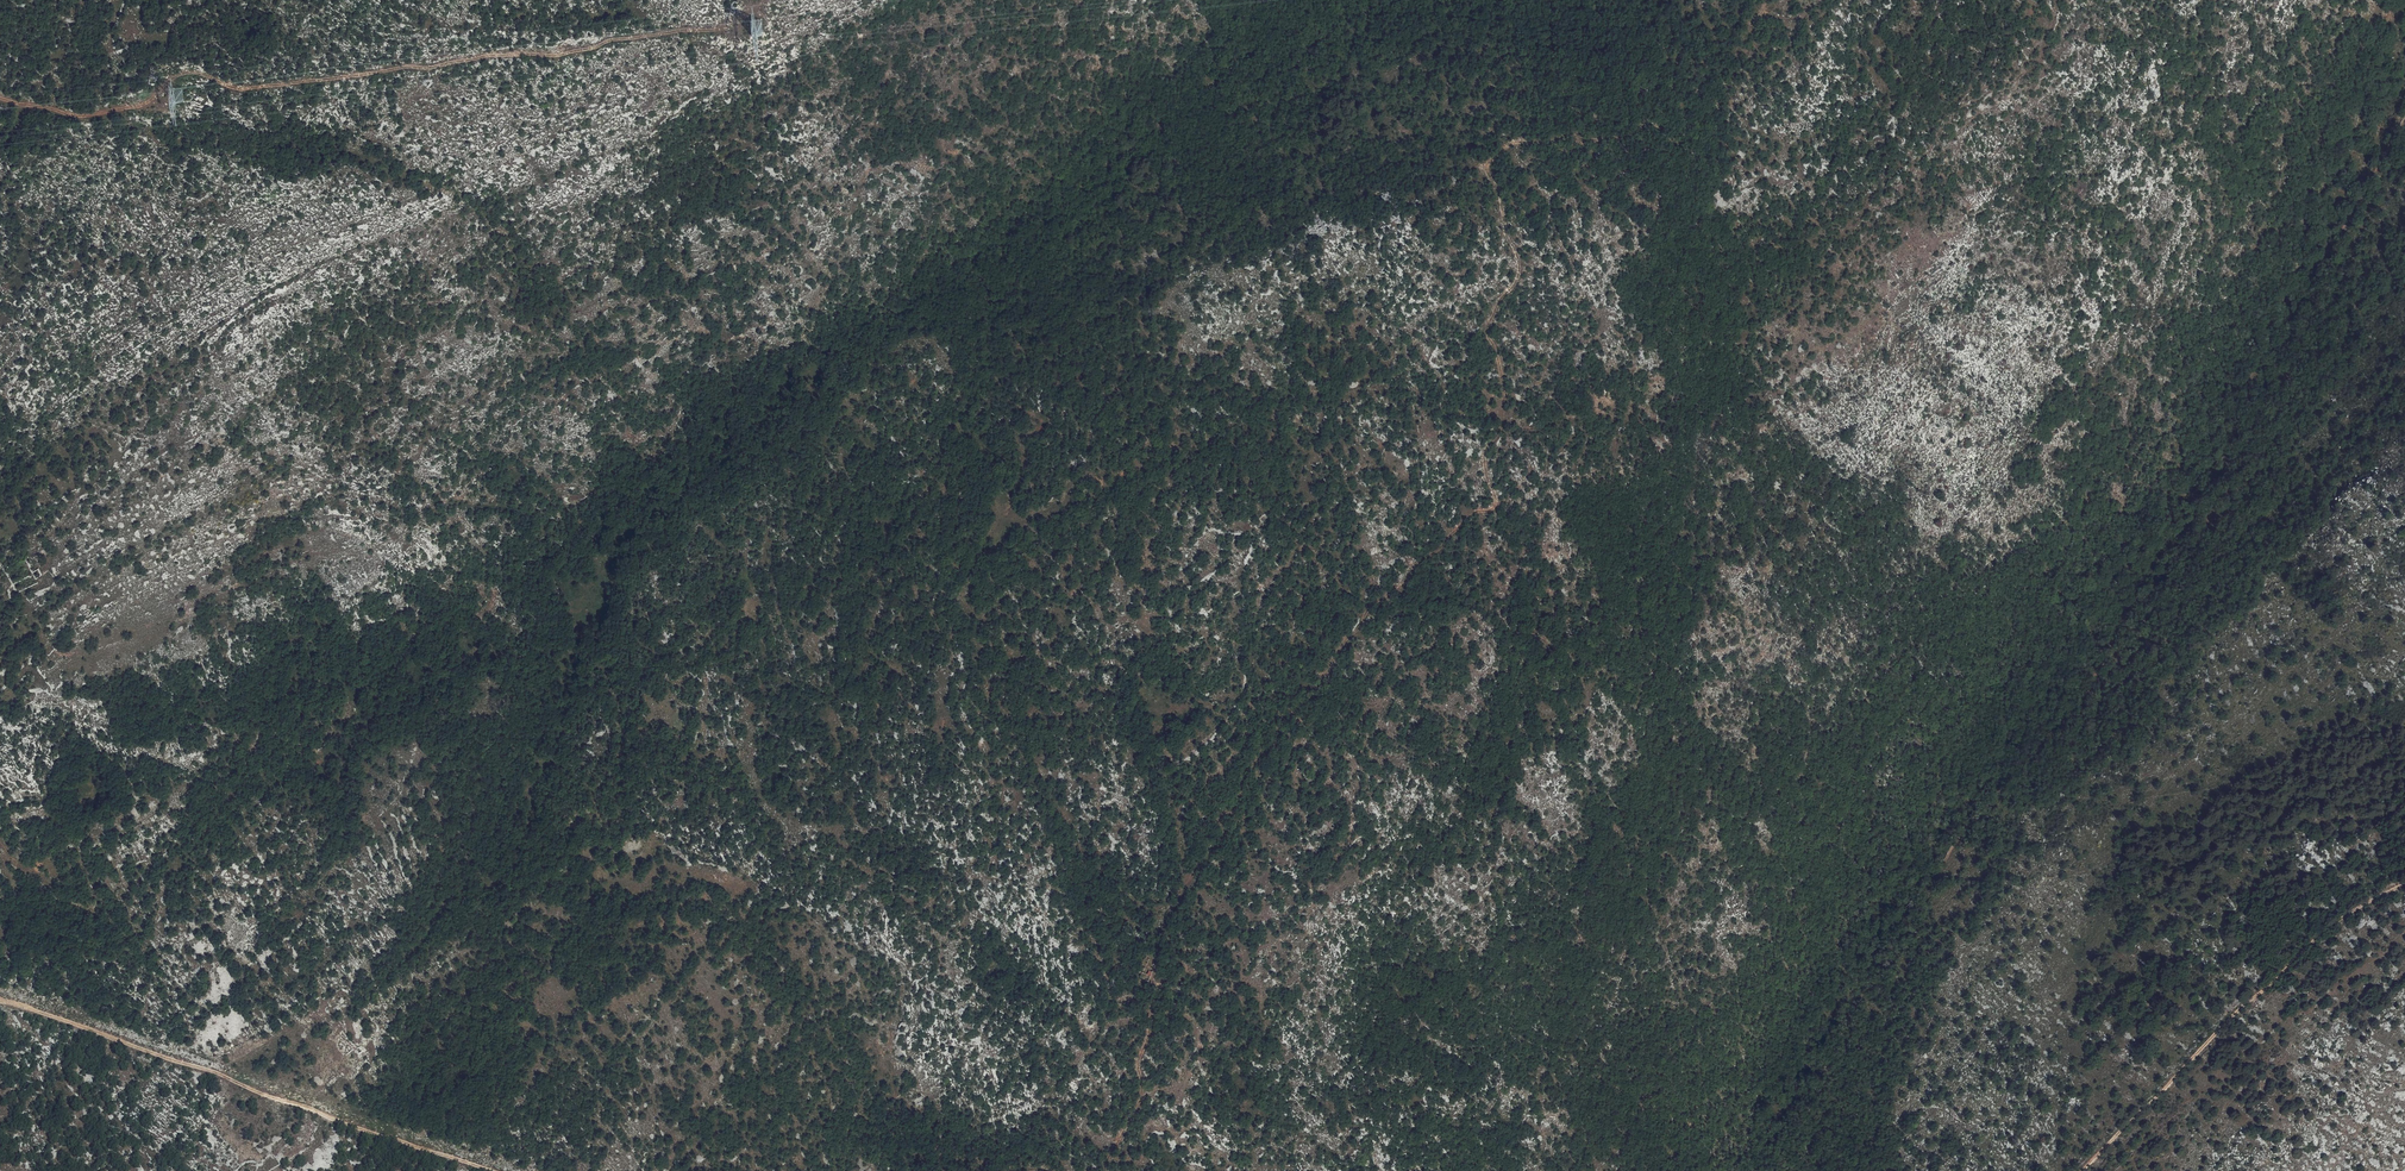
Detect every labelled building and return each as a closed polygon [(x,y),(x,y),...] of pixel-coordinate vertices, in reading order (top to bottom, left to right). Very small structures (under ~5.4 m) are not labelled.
[(1141,972),(1138,978),(1147,982),(1149,976),(1141,972)]
